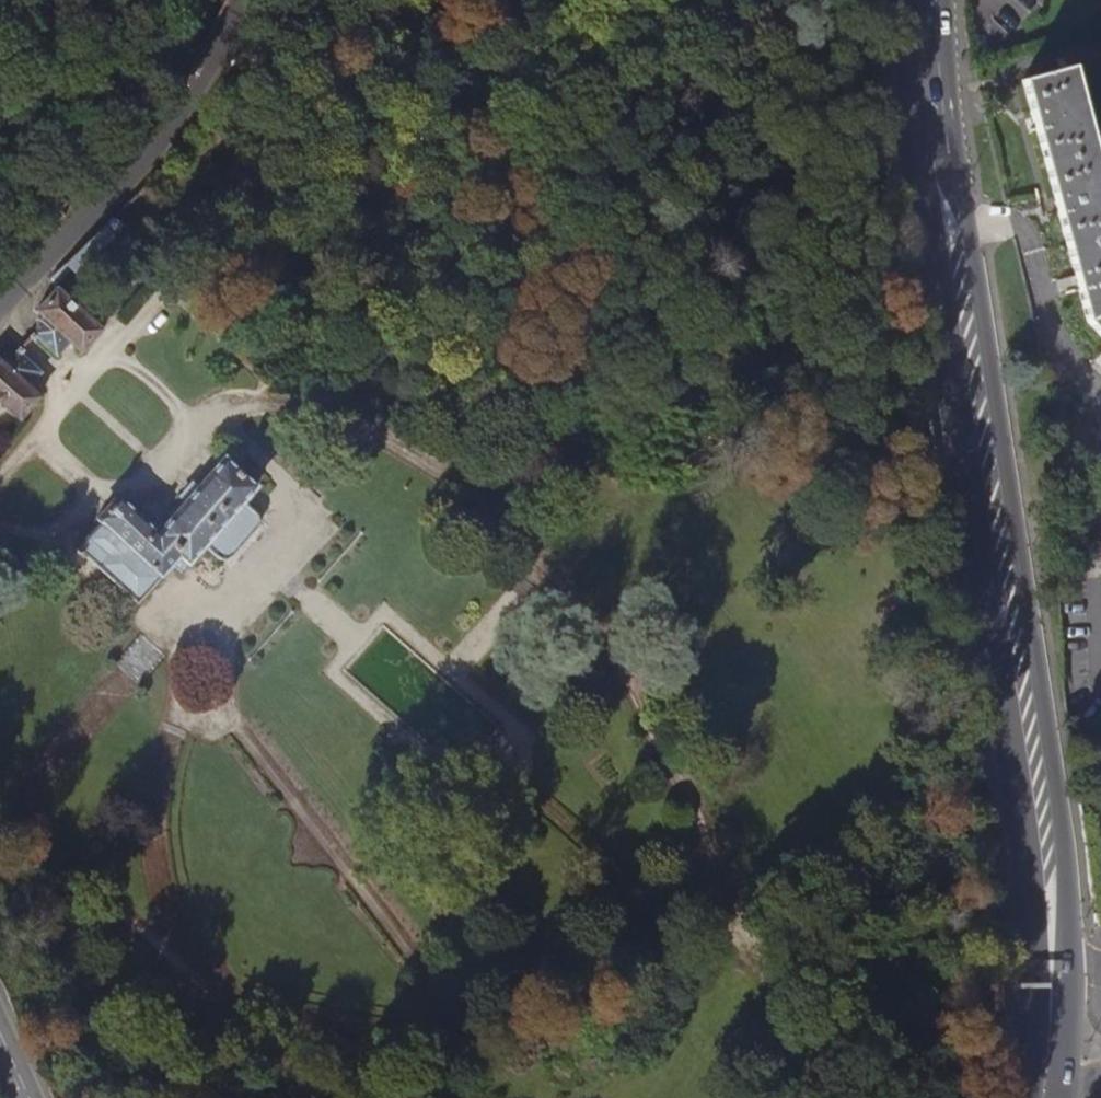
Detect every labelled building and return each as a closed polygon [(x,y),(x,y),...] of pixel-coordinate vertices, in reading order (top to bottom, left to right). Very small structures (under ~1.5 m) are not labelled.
[(1067,65),(1014,78),(1080,321),(1100,343),(1100,193),(1067,65)] [(106,225),(105,226),(114,234),(124,224),(115,216),(106,225)] [(105,226),(67,263),(74,270),(77,273),(82,269),(116,235),(114,234),(105,226)] [(51,279),(55,291),(57,288),(74,270),(67,263),(51,279)] [(99,287),(82,269),(77,273),(74,270),(57,288),(78,308),(99,287)] [(37,311),(41,314),(70,341),(81,353),(101,330),(78,308),(57,288),(55,291),(37,311)] [(35,332),(33,334),(57,356),(70,341),(41,314),(37,318),(38,325),(35,332)] [(0,360),(0,361),(29,386),(42,372),(18,351),(17,351),(11,354),(4,356),(0,360)] [(20,420),(41,396),(29,386),(0,361),(0,403),(20,420)] [(141,607),(164,581),(175,570),(182,562),(190,568),(208,551),(220,562),(224,565),(229,564),(232,562),(262,530),(264,525),(263,522),(262,519),(246,506),(260,490),(228,461),(161,537),(121,501),(101,522),(105,526),(81,553),(141,607)] [(180,572),(190,568),(182,562),(175,570),(180,572)]
